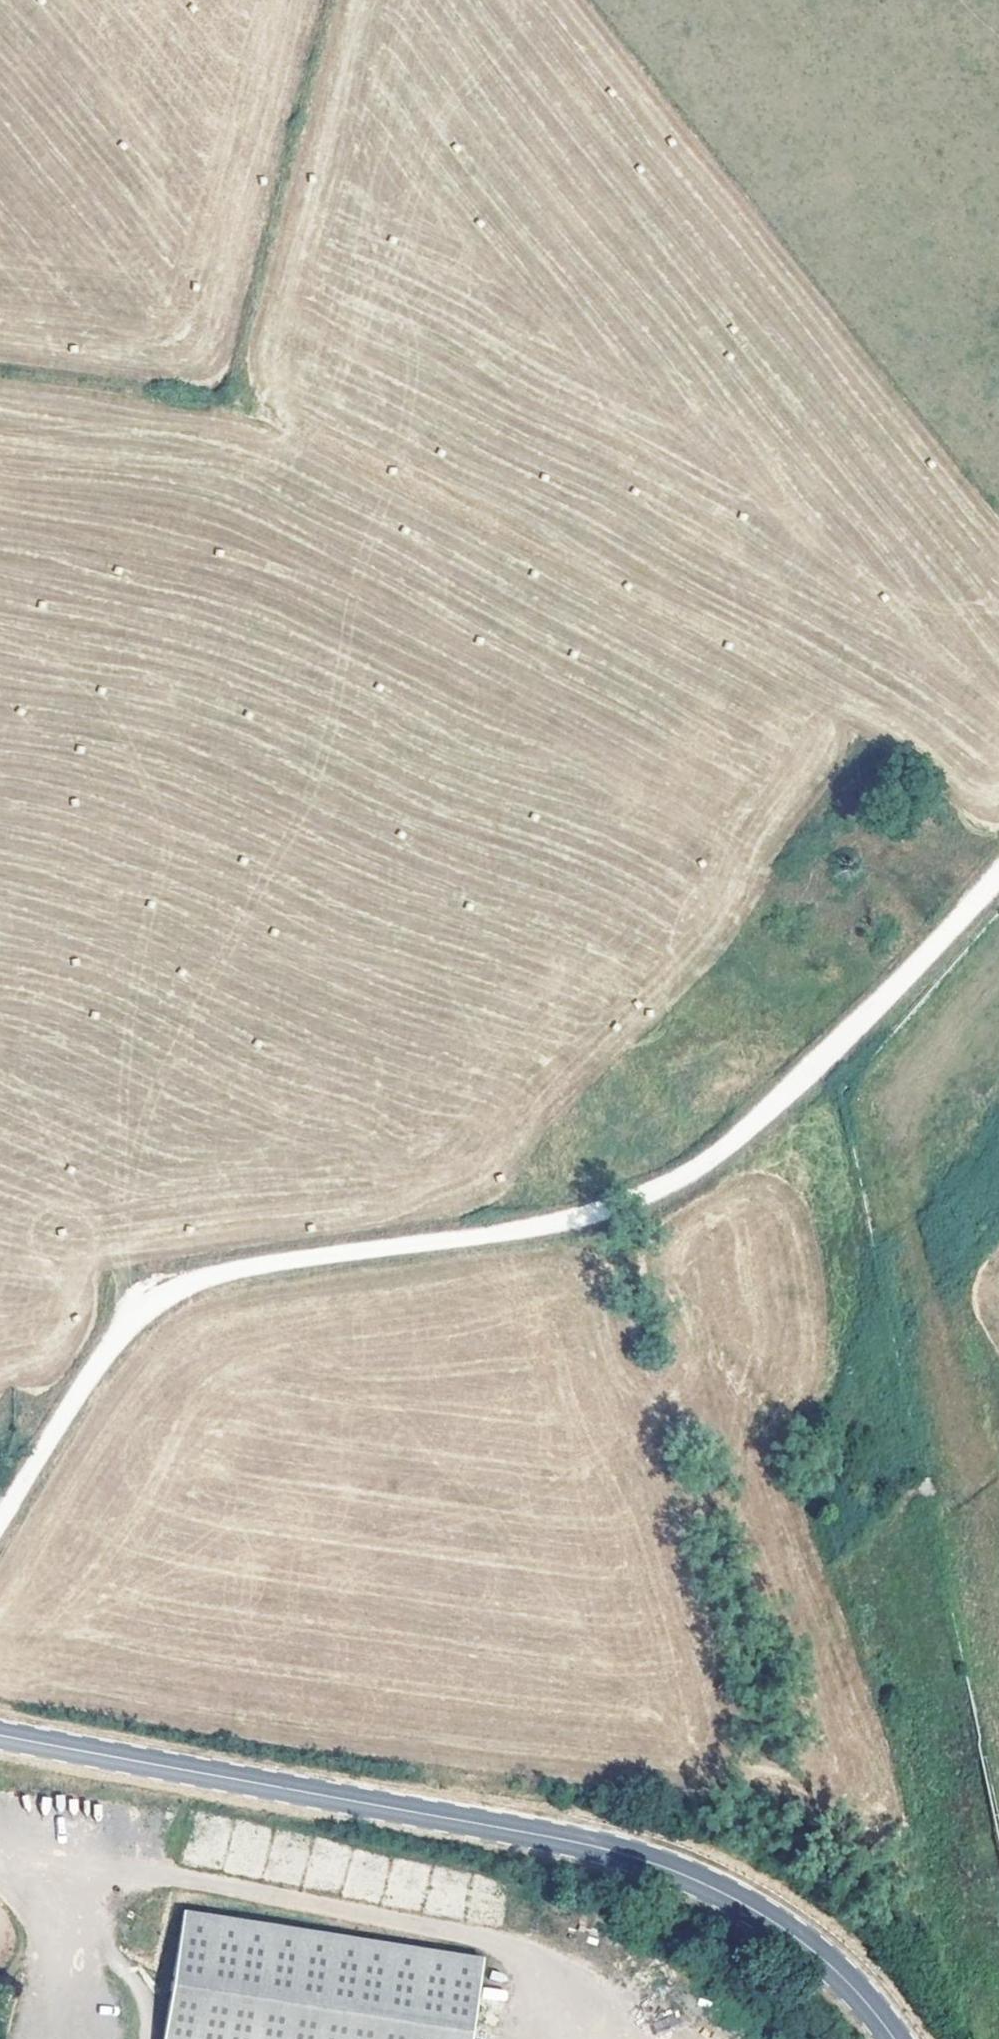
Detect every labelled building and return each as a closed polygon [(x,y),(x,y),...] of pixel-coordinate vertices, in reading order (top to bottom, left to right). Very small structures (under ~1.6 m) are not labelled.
[(187,1909),(165,2038),(468,2038),(480,1957),(187,1909)] [(482,1986),(480,1997),(504,2001),(506,1991),(482,1986)]
